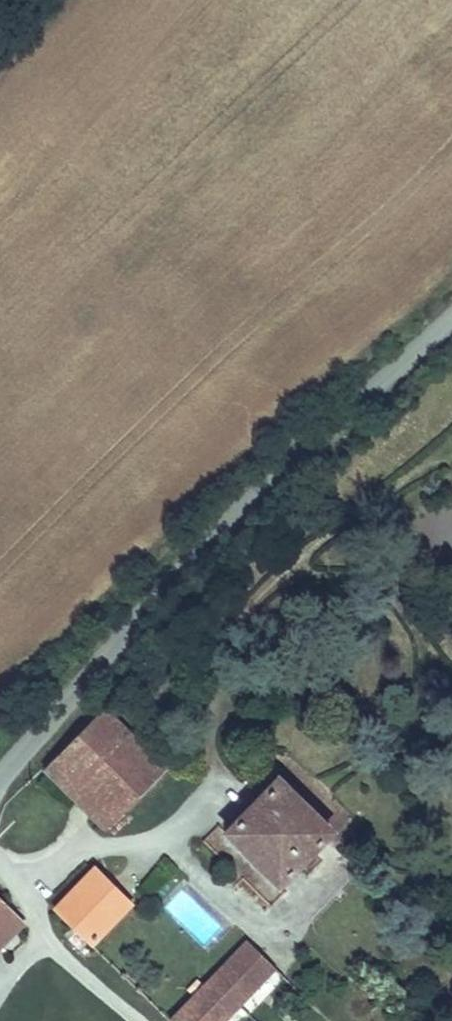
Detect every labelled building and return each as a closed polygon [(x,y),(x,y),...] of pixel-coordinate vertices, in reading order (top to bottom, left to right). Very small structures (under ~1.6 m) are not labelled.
[(45,772),(107,834),(168,774),(105,712),(45,772)] [(222,833),(274,887),(326,837),(273,783),(222,833)] [(51,909),(87,946),(129,905),(93,869),(51,909)] [(21,925),(2,906),(0,908),(0,946),(21,925)] [(282,979),(246,945),(171,1020),(241,1020),(282,979)]
